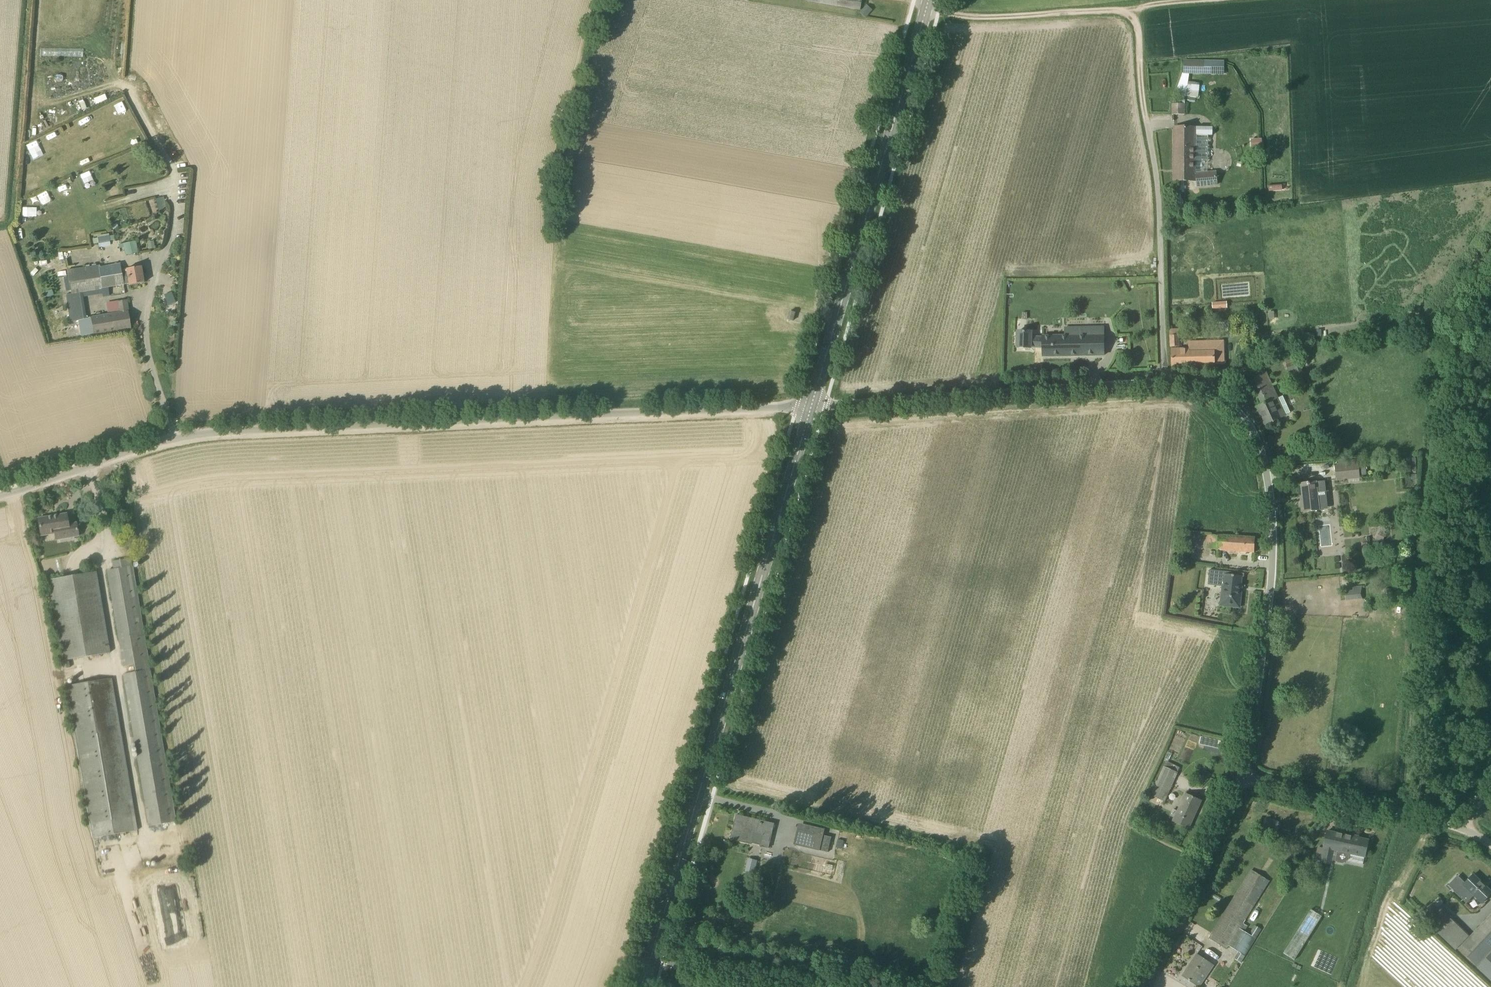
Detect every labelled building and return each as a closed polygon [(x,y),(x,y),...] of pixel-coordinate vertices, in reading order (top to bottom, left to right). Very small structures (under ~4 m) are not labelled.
[(862,0),(811,0),(811,1),(861,10),(862,0)] [(865,19),(866,18),(870,13),(864,8),(859,14),(865,19)] [(1251,59),(1243,69),(1253,77),(1261,67),(1251,59)] [(1184,74),(1204,75),(1224,75),(1224,64),(1224,61),(1204,60),(1184,60),(1184,74)] [(95,103),(107,100),(106,95),(94,97),(95,103)] [(1172,115),(1174,115),(1185,115),(1185,104),(1172,104),(1172,115)] [(1174,181),(1198,181),(1198,186),(1217,185),(1215,172),(1208,173),(1208,171),(1196,173),(1196,135),(1195,135),(1195,127),(1174,127),(1174,181)] [(63,198),(72,196),(69,182),(60,184),(63,198)] [(163,197),(155,200),(159,213),(168,210),(163,197)] [(103,216),(94,217),(95,227),(105,225),(103,216)] [(85,232),(76,232),(76,242),(85,241),(85,232)] [(92,244),(98,243),(99,248),(110,246),(109,242),(115,241),(114,236),(109,237),(109,234),(96,236),(96,238),(92,239),(92,244)] [(157,240),(142,243),(143,249),(158,247),(157,240)] [(123,244),(124,248),(126,255),(139,253),(136,241),(123,244)] [(131,330),(126,301),(108,304),(110,315),(83,319),(79,292),(124,285),(129,284),(129,286),(144,283),(141,267),(127,269),(128,275),(122,275),(120,264),(100,267),(100,265),(66,270),(70,294),(66,295),(70,322),(79,320),(81,332),(82,338),(131,330)] [(170,292),(163,295),(168,306),(175,303),(170,292)] [(1195,302),(1170,303),(1170,311),(1195,310),(1195,302)] [(1215,333),(1230,332),(1229,320),(1214,321),(1215,333)] [(1077,357),(1104,358),(1105,327),(1078,327),(1078,337),(1062,337),(1062,357),(1077,357)] [(1180,347),(1179,338),(1179,335),(1190,335),(1190,328),(1169,329),(1170,347),(1180,347)] [(1062,357),(1062,337),(1032,336),(1032,332),(1017,332),(1017,348),(1031,348),(1043,348),(1043,356),(1062,357)] [(1214,342),(1213,341),(1189,342),(1189,350),(1172,350),(1172,368),(1215,367),(1215,366),(1223,366),(1222,342),(1214,342)] [(1303,374),(1299,361),(1287,365),(1289,371),(1295,369),(1297,376),(1303,374)] [(1265,425),(1286,415),(1286,414),(1290,412),(1283,396),(1278,398),(1267,373),(1251,380),(1262,405),(1257,407),(1265,425)] [(1337,480),(1347,479),(1360,477),(1359,463),(1335,466),(1337,480)] [(1326,491),(1325,481),(1316,482),(1301,484),(1303,501),(1301,502),(1302,512),(1320,510),(1318,492),(1326,491)] [(79,536),(76,523),(68,525),(67,514),(38,519),(41,535),(54,533),(55,540),(61,539),(79,536)] [(1218,535),(1218,536),(1217,549),(1217,550),(1254,553),(1255,538),(1218,535)] [(108,571),(109,581),(121,650),(124,667),(134,665),(148,662),(132,569),(131,559),(113,562),(114,570),(108,571)] [(1215,585),(1224,586),(1224,589),(1221,589),(1219,605),(1239,607),(1241,597),(1239,597),(1240,586),(1241,577),(1226,575),(1227,572),(1217,570),(1215,585)] [(49,581),(62,662),(63,670),(70,669),(69,661),(110,653),(96,573),(49,581)] [(1362,599),(1361,586),(1353,587),(1353,590),(1349,591),(1348,588),(1345,588),(1346,600),(1362,599)] [(175,822),(150,670),(136,672),(124,674),(149,827),(175,822)] [(112,679),(108,679),(68,686),(93,838),(138,830),(112,679)] [(1164,802),(1178,773),(1175,771),(1165,767),(1152,796),(1164,802)] [(1189,828),(1201,801),(1185,794),(1173,821),(1189,828)] [(769,848),(774,824),(736,815),(731,839),(731,840),(731,839),(752,844),(752,843),(751,843),(752,842),(761,844),(761,846),(760,846),(769,848)] [(1281,822),(1267,817),(1263,827),(1277,832),(1281,822)] [(794,845),(820,851),(824,835),(798,829),(794,845)] [(1365,857),(1369,840),(1326,831),(1320,863),(1332,865),(1332,861),(1343,864),(1349,859),(1350,854),(1365,857)] [(1248,926),(1242,923),(1267,881),(1252,870),(1209,939),(1226,949),(1229,946),(1239,952),(1234,959),(1241,963),(1262,930),(1255,925),(1249,934),(1245,932),(1248,926)] [(1465,883),(1463,881),(1453,891),(1467,903),(1474,896),(1482,904),(1490,894),(1490,892),(1473,875),(1465,883)] [(1476,966),(1490,950),(1490,916),(1470,937),(1439,907),(1425,921),(1436,932),(1439,935),(1455,950),(1460,945),(1462,946),(1459,949),(1476,966)] [(1294,960),(1322,916),(1311,910),(1283,953),(1294,960)] [(1477,968),(1490,981),(1490,953),(1477,968)] [(1198,986),(1205,977),(1213,965),(1197,954),(1182,976),(1198,986)]
